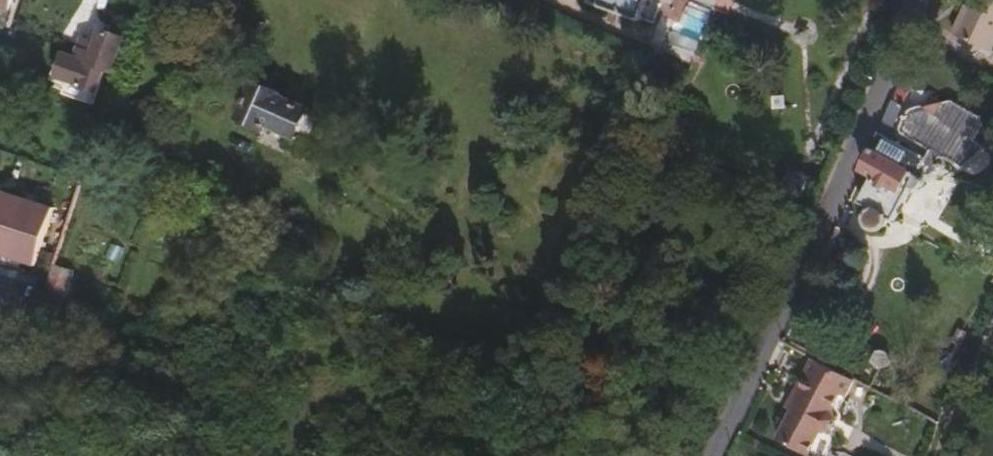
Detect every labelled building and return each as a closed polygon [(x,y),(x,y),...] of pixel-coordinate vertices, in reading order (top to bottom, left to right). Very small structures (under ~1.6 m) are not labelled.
[(641,0),(597,0),(636,15),(641,0)] [(992,42),(992,2),(990,0),(968,0),(961,17),(958,15),(950,35),(988,52),(992,42)] [(108,72),(120,36),(98,28),(93,42),(89,52),(85,63),(103,70),(108,72)] [(89,52),(93,42),(79,37),(76,47),(89,52)] [(103,70),(85,63),(89,52),(76,47),(73,56),(60,52),(52,74),(64,79),(63,82),(94,93),(103,70)] [(303,105),(274,93),(275,91),(251,81),(236,116),(262,127),(264,123),(291,134),(303,105)] [(94,93),(63,82),(59,94),(90,105),(94,93)] [(927,175),(963,167),(986,148),(985,144),(914,107),(905,110),(899,122),(894,136),(923,151),(920,158),(890,143),(888,128),(898,106),(889,102),(874,139),(848,195),(878,210),(874,213),(872,216),(871,220),(872,222),(875,227),(879,229),(884,228),(888,226),(890,222),(890,217),(895,219),(914,186),(919,186),(923,185),(926,183),(927,175)] [(313,143),(325,115),(303,105),(291,134),(313,143)] [(795,196),(805,175),(784,165),(774,186),(795,196)] [(0,191),(0,220),(10,223),(0,253),(0,254),(31,264),(50,207),(0,191)] [(55,310),(69,269),(49,263),(35,303),(55,310)] [(828,411),(837,394),(842,396),(851,380),(810,358),(792,391),(797,393),(788,411),(828,432),(833,420),(828,411)] [(788,411),(797,393),(792,391),(783,409),(788,411)] [(828,432),(788,411),(782,423),(813,440),(817,432),(828,432)]
